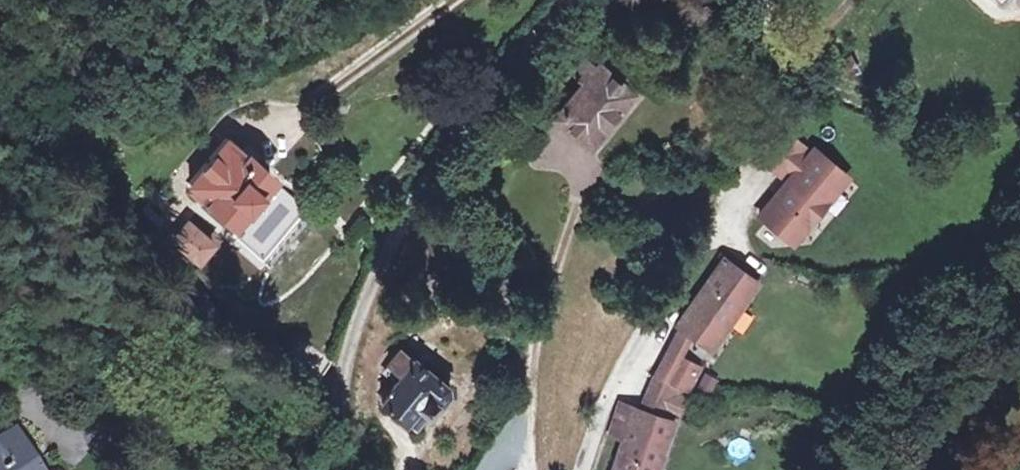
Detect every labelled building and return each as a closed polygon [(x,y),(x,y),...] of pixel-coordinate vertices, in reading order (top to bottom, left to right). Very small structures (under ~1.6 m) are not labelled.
[(857,67),(849,52),(837,58),(845,73),(857,67)] [(585,141),(625,89),(594,63),(592,66),(576,53),(564,69),(580,81),(570,95),(554,117),(585,141)] [(540,107),(554,117),(570,95),(557,85),(540,107)] [(781,130),(759,158),(777,172),(783,165),(791,171),(757,213),(782,234),(796,232),(843,174),(810,147),(806,151),(781,130)] [(238,238),(274,194),(222,148),(185,192),(238,238)] [(192,271),(207,253),(181,230),(166,248),(192,271)] [(676,324),(680,326),(709,347),(726,322),(722,319),(733,303),(737,306),(754,281),(721,258),(676,324)] [(680,326),(669,348),(697,363),(709,347),(680,326)] [(669,348),(655,375),(673,384),(684,389),(697,363),(669,348)] [(434,406),(448,386),(412,359),(411,360),(397,349),(386,365),(387,366),(383,371),(394,379),(387,389),(389,390),(377,406),(391,416),(399,424),(400,422),(413,406),(425,415),(432,405),(434,406)] [(673,384),(655,375),(641,410),(659,416),(673,384)] [(673,384),(659,416),(672,420),(684,389),(673,384)] [(425,415),(413,406),(400,422),(412,432),(425,415)] [(672,420),(659,416),(641,410),(634,408),(613,469),(656,469),(660,455),(656,445),(665,440),(672,420)] [(1,439),(0,439),(0,469),(20,469),(1,439)]
